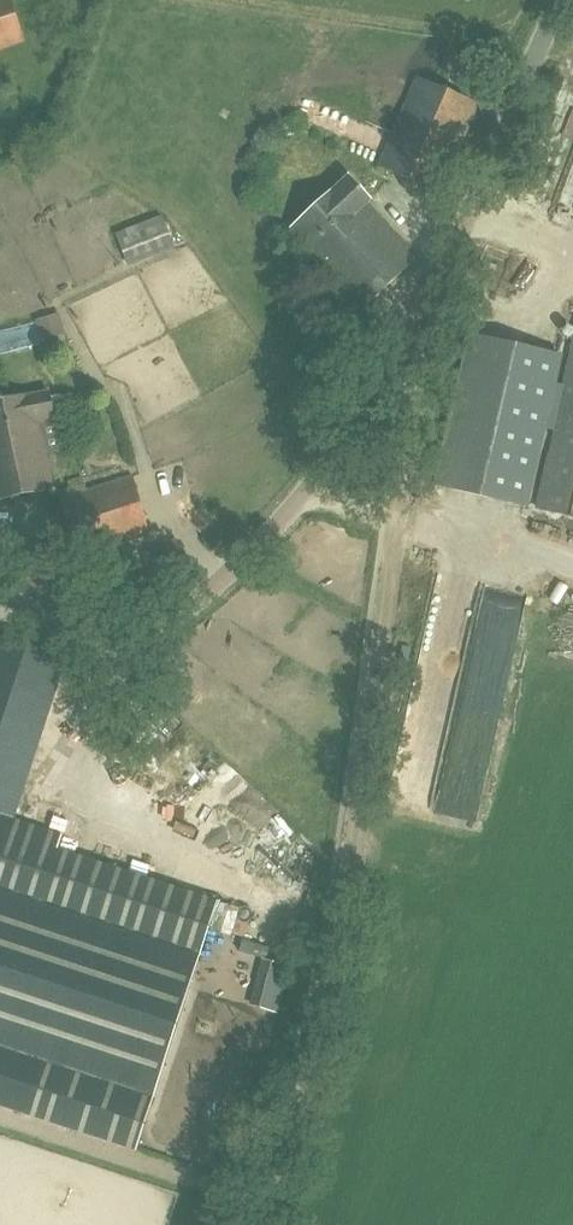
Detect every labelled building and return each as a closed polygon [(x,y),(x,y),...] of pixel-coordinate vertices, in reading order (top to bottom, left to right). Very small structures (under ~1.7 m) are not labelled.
[(26,41),(13,0),(0,0),(0,50),(26,41)] [(478,103),(417,77),(380,165),(440,191),(478,103)] [(362,309),(418,257),(368,203),(371,200),(349,177),(290,231),(362,309)] [(129,261),(168,245),(157,219),(119,236),(129,261)] [(61,313),(36,319),(41,341),(66,334),(61,313)] [(434,485),(528,507),(547,430),(552,431),(536,502),(572,511),(572,338),(563,384),(558,383),(565,353),(471,331),(434,485)] [(55,487),(43,431),(57,428),(49,391),(0,401),(0,499),(55,487)] [(60,499),(79,556),(152,532),(133,475),(60,499)] [(38,704),(51,662),(0,645),(0,692),(38,704)] [(159,1080),(218,902),(0,831),(0,1106),(136,1151),(159,1080)]
